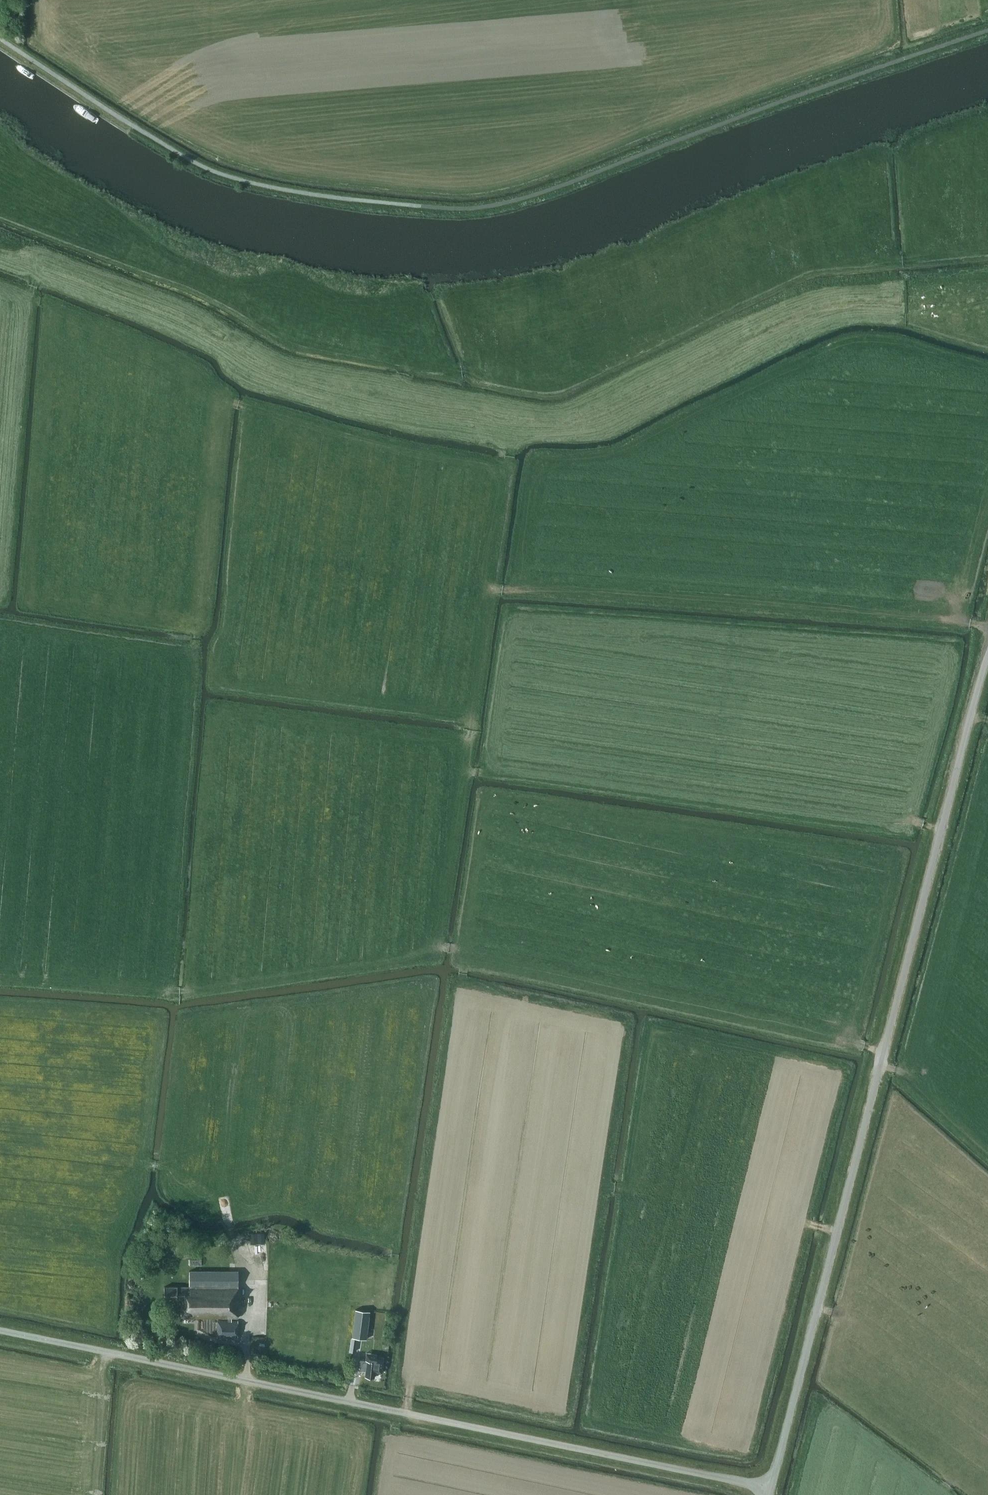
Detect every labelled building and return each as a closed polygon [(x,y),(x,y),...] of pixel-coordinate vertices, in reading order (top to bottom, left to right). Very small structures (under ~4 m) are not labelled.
[(237,1317),(237,1271),(189,1271),(189,1287),(164,1287),(164,1298),(181,1299),(181,1317),(216,1318),(216,1317),(227,1317),(227,1320),(216,1320),(216,1337),(237,1337),(237,1320),(230,1320),(230,1317),(237,1317)] [(352,1337),(356,1337),(367,1338),(370,1312),(356,1310),(352,1337)] [(376,1361),(366,1360),(365,1368),(366,1368),(366,1376),(375,1377),(376,1371),(382,1372),(384,1357),(377,1357),(376,1361)]
